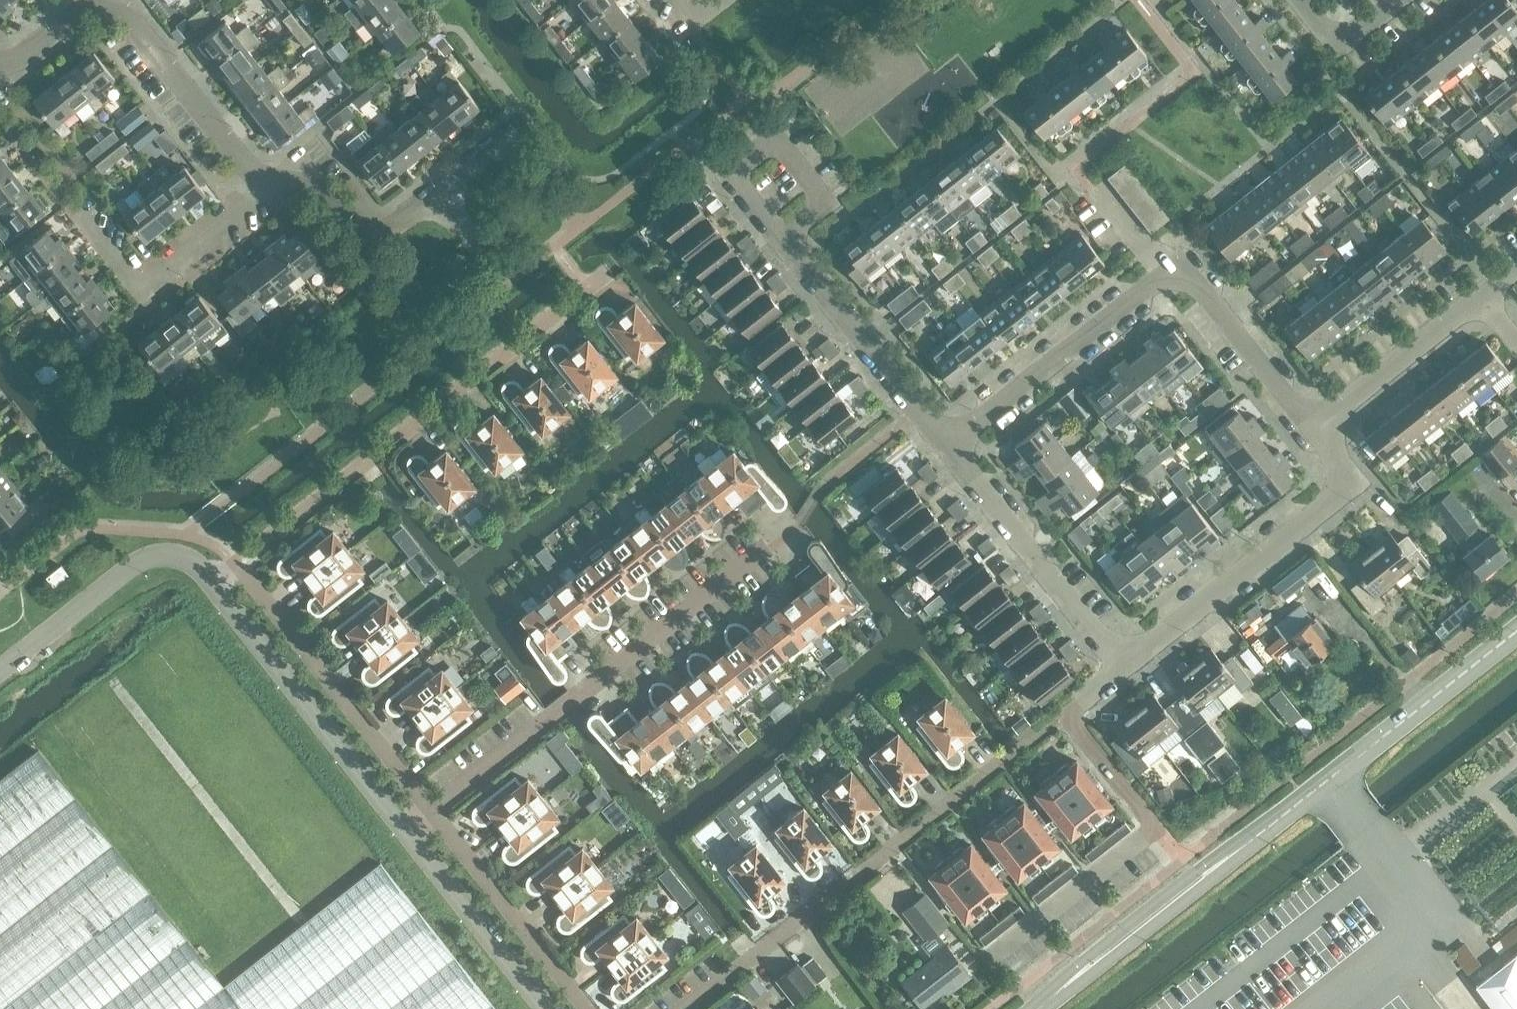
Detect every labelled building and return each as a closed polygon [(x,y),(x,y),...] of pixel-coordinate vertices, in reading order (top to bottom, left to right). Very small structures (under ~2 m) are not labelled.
[(15,0),(0,0),(0,11),(3,15),(14,6),(11,3),(15,0)] [(203,6),(211,16),(225,6),(220,0),(210,0),(203,6)] [(355,4),(345,13),(351,20),(377,0),(352,0),(355,4)] [(357,28),(368,20),(377,32),(404,11),(396,0),(377,0),(351,20),(357,28)] [(524,7),(536,22),(544,16),(532,0),(524,7)] [(572,0),(588,20),(613,0),(572,0)] [(615,0),(613,0),(588,20),(603,39),(630,18),(615,0)] [(1200,9),(1217,31),(1243,10),(1235,0),(1193,0),(1200,9)] [(1483,2),(1506,32),(1516,23),(1516,9),(1510,0),(1485,0),(1483,2)] [(296,9),(307,23),(315,17),(304,2),(296,9)] [(1483,2),(1465,15),(1489,45),(1506,32),(1483,2)] [(1243,10),(1217,31),(1244,64),(1270,44),(1260,31),(1268,25),(1262,17),(1253,23),(1243,10)] [(421,31),(404,11),(377,32),(387,44),(376,53),(382,61),(393,53),(421,31)] [(301,26),(290,13),(283,19),(293,33),(301,26)] [(1465,15),(1448,29),(1472,59),(1489,45),(1465,15)] [(187,18),(176,26),(177,27),(184,37),(185,37),(195,29),(187,18)] [(645,38),(630,18),(603,39),(618,59),(645,38)] [(237,33),(226,20),(199,41),(215,62),(253,32),(247,25),(237,33)] [(324,23),(314,31),(323,42),(333,34),(324,23)] [(555,46),(562,40),(550,24),(542,30),(555,46)] [(312,40),(301,26),(293,33),(304,47),(312,40)] [(1448,29),(1431,42),(1455,72),(1472,59),(1448,29)] [(1091,57),(1112,83),(1125,72),(1131,78),(1137,73),(1132,66),(1146,55),(1126,30),(1113,40),(1106,32),(1097,38),(1104,47),(1091,57)] [(253,32),(215,62),(231,82),(258,60),(249,49),(260,40),(253,32)] [(444,36),(436,42),(445,54),(453,48),(444,36)] [(661,58),(645,38),(618,59),(634,79),(661,58)] [(555,46),(567,62),(575,55),(562,40),(555,46)] [(346,56),(335,42),(328,49),(339,62),(346,56)] [(1431,42),(1414,55),(1438,85),(1455,72),(1431,42)] [(1270,44),(1244,64),(1271,99),(1297,79),(1287,65),(1294,59),(1288,51),(1280,57),(1270,44)] [(414,64),(427,54),(421,46),(407,57),(414,64)] [(326,58),(318,48),(305,58),(313,68),(326,58)] [(74,67),(95,94),(104,105),(112,99),(103,88),(116,78),(109,70),(94,50),(74,67)] [(1414,55),(1397,69),(1421,99),(1438,85),(1414,55)] [(407,57),(394,68),(400,75),(414,64),(407,57)] [(1091,57),(1079,67),(1072,59),(1063,65),(1070,74),(1058,84),(1078,109),(1091,99),(1097,105),(1104,99),(1098,93),(1112,83),(1091,57)] [(258,60),(231,82),(247,102),(285,72),(278,64),(268,73),(258,60)] [(573,69),(585,85),(593,79),(581,63),(573,69)] [(116,65),(109,70),(116,78),(122,73),(116,65)] [(74,67),(54,83),(75,110),(88,101),(96,111),(104,105),(95,94),(74,67)] [(334,67),(320,78),(329,89),(342,78),(334,67)] [(438,95),(459,122),(480,106),(458,79),(450,69),(442,75),(450,85),(438,95)] [(1397,69),(1380,82),(1404,112),(1421,99),(1397,69)] [(285,72),(247,102),(262,122),(290,100),(281,88),(291,80),(285,72)] [(374,96),(388,85),(381,77),(367,88),(374,96)] [(606,94),(593,79),(585,85),(598,101),(606,94)] [(1494,87),(1500,95),(1510,87),(1505,79),(1494,87)] [(1380,82),(1363,96),(1386,126),(1404,112),(1380,82)] [(54,83),(33,99),(54,125),(63,137),(72,130),(63,120),(75,110),(54,83)] [(1064,120),(1069,116),(1078,109),(1058,84),(1045,94),(1038,85),(1030,92),(1037,101),(1023,112),(1043,137),(1057,125),(1063,132),(1070,126),(1064,120)] [(1484,95),(1490,103),(1500,95),(1494,87),(1484,95)] [(367,88),(354,99),(360,107),(374,96),(367,88)] [(1514,91),(1504,99),(1510,106),(1516,101),(1516,95),(1514,91)] [(409,100),(439,138),(459,122),(438,95),(426,104),(417,94),(409,100)] [(1510,106),(1504,99),(1494,107),(1499,114),(1510,106)] [(299,112),(290,100),(262,122),(279,142),(317,112),(310,104),(299,112)] [(398,127),(419,154),(439,138),(409,100),(402,107),(410,117),(398,127)] [(327,120),(335,130),(355,114),(348,104),(327,120)] [(146,117),(139,107),(138,106),(117,123),(125,133),(146,117)] [(1461,114),(1466,121),(1476,113),(1471,106),(1461,114)] [(1466,121),(1461,114),(1450,122),(1456,129),(1466,121)] [(1349,164),(1367,150),(1341,118),(1324,132),(1349,164)] [(1480,118),(1470,126),(1476,133),(1486,125),(1480,118)] [(150,121),(129,138),(137,148),(158,131),(150,121)] [(1476,133),(1475,133),(1484,143),(1494,135),(1486,125),(1476,133)] [(369,132),(399,170),(419,154),(398,127),(386,136),(377,126),(369,132)] [(1476,133),(1470,126),(1460,134),(1466,141),(1476,133)] [(997,127),(980,140),(1002,169),(1020,155),(997,127)] [(106,149),(119,138),(113,130),(99,141),(106,149)] [(357,159),(379,186),(399,170),(369,132),(362,138),(370,148),(357,159)] [(1338,173),(1349,164),(1324,132),(1307,145),(1336,183),(1343,178),(1338,173)] [(1427,141),(1433,148),(1443,140),(1437,133),(1427,141)] [(980,140),(963,154),(985,183),(1002,169),(980,140)] [(106,149),(99,141),(86,152),(92,160),(106,149)] [(1433,148),(1427,141),(1417,149),(1422,156),(1433,148)] [(129,150),(123,142),(109,153),(116,161),(129,150)] [(1446,144),(1436,152),(1442,160),(1452,152),(1446,144)] [(1290,158),(1315,191),(1326,183),(1330,188),(1336,183),(1307,145),(1290,158)] [(1516,185),(1516,151),(1515,148),(1498,161),(1516,185)] [(1442,160),(1436,152),(1426,160),(1432,168),(1442,160)] [(116,161),(109,153),(96,164),(102,172),(116,161)] [(0,154),(0,180),(12,170),(0,154)] [(969,196),(985,183),(963,154),(946,167),(969,196)] [(1273,172),(1298,204),(1303,210),(1309,205),(1305,199),(1315,191),(1290,158),(1273,172)] [(1505,205),(1516,196),(1516,185),(1498,161),(1481,175),(1505,205)] [(1114,186),(1133,171),(1125,162),(1107,177),(1114,186)] [(155,171),(185,208),(206,192),(184,165),(172,175),(163,164),(155,171)] [(929,181),(952,210),(958,218),(975,205),(969,196),(946,167),(929,181)] [(12,170),(0,180),(0,212),(28,190),(12,170)] [(144,197),(165,224),(185,208),(155,171),(147,177),(156,187),(144,197)] [(1114,186),(1122,195),(1140,181),(1133,171),(1114,186)] [(1303,210),(1298,204),(1273,172),(1256,185),(1281,218),(1292,210),(1296,215),(1303,210)] [(1464,188),(1488,219),(1505,205),(1481,175),(1464,188)] [(1365,185),(1373,195),(1383,187),(1375,177),(1365,185)] [(912,194),(935,223),(941,231),(958,218),(952,210),(929,181),(912,194)] [(1049,192),(1041,181),(1033,187),(1041,198),(1049,192)] [(1122,195),(1129,204),(1147,190),(1140,181),(1122,195)] [(1281,218),(1256,185),(1239,199),(1265,231),(1281,218)] [(1373,195),(1365,185),(1357,191),(1365,201),(1373,195)] [(145,240),(165,224),(144,197),(137,188),(124,197),(123,196),(115,203),(145,240)] [(1464,188),(1447,202),(1471,232),(1488,219),(1464,188)] [(17,232),(45,211),(43,208),(46,206),(38,196),(35,198),(28,190),(0,212),(0,225),(7,219),(17,232)] [(1060,190),(1053,196),(1059,202),(1065,197),(1060,190)] [(1136,213),(1155,199),(1147,190),(1129,204),(1136,213)] [(1385,209),(1394,202),(1386,192),(1377,199),(1385,209)] [(912,194),(895,207),(918,236),(935,223),(912,194)] [(657,223),(673,242),(706,216),(691,196),(657,223)] [(1053,213),(1061,207),(1053,196),(1045,202),(1053,213)] [(707,205),(712,211),(722,203),(717,197),(707,205)] [(1136,213),(1143,223),(1162,208),(1155,199),(1136,213)] [(1265,231),(1239,199),(1222,212),(1248,245),(1265,231)] [(1377,199),(1368,206),(1376,216),(1385,209),(1377,199)] [(722,203),(712,211),(717,218),(727,210),(722,203)] [(1013,203),(1006,209),(1014,219),(1022,213),(1013,203)] [(1331,211),(1339,221),(1348,214),(1340,204),(1331,211)] [(895,207),(878,221),(901,250),(918,236),(895,207)] [(1162,208),(1143,223),(1151,232),(1169,218),(1162,208)] [(1014,219),(1006,209),(999,215),(1007,225),(1014,219)] [(1339,221),(1331,211),(1323,218),(1331,228),(1339,221)] [(1248,245),(1222,212),(1204,226),(1230,259),(1248,245)] [(721,234),(706,216),(673,242),(688,261),(721,234)] [(1018,223),(1026,234),(1033,228),(1025,217),(1018,223)] [(1402,231),(1428,263),(1445,250),(1420,217),(1402,231)] [(1343,226),(1351,236),(1360,229),(1352,219),(1343,226)] [(878,221),(861,234),(884,263),(901,250),(878,221)] [(1026,234),(1018,223),(1010,229),(1019,240),(1026,234)] [(1343,226),(1334,233),(1342,243),(1351,236),(1343,226)] [(25,279),(67,246),(59,235),(54,239),(47,229),(19,251),(9,259),(25,279)] [(285,232),(275,240),(300,272),(312,263),(321,273),(329,266),(320,256),(299,229),(289,237),(285,232)] [(979,230),(972,235),(980,246),(988,240),(979,230)] [(1298,238),(1305,248),(1314,241),(1307,231),(1298,238)] [(1381,239),(1411,277),(1428,263),(1402,231),(1392,239),(1388,234),(1381,239)] [(1086,275),(1104,261),(1081,232),(1063,246),(1086,275)] [(637,233),(625,243),(633,253),(645,243),(637,233)] [(736,253),(721,234),(688,261),(703,280),(736,253)] [(752,241),(747,234),(737,242),(742,249),(752,241)] [(843,248),(850,257),(843,263),(862,286),(870,280),(867,276),(884,263),(861,234),(843,248)] [(980,246),(972,235),(965,241),(973,251),(980,246)] [(1305,248),(1298,238),(1289,245),(1297,255),(1305,248)] [(1368,258),(1394,290),(1411,277),(1381,239),(1375,244),(1379,249),(1368,258)] [(258,261),(280,288),(288,299),(297,292),(288,282),(300,272),(275,240),(264,249),(268,254),(258,261)] [(752,241),(742,249),(747,256),(757,248),(752,241)] [(991,244),(984,250),(992,261),(1000,255),(991,244)] [(33,305),(78,270),(71,260),(75,256),(67,246),(25,279),(32,288),(27,292),(26,296),(33,305)] [(1069,288),(1086,275),(1063,246),(1046,259),(1069,288)] [(1309,253),(1317,263),(1326,256),(1318,246),(1309,253)] [(984,250),(976,256),(985,267),(992,261),(984,250)] [(751,272),(736,253),(703,280),(718,299),(751,272)] [(1317,263),(1309,253),(1301,259),(1309,270),(1317,263)] [(945,256),(938,262),(946,272),(954,267),(945,256)] [(1264,265),(1272,275),(1281,268),(1273,258),(1264,265)] [(1347,266),(1377,304),(1394,290),(1368,258),(1358,266),(1354,261),(1347,266)] [(1052,302),(1069,288),(1046,259),(1029,273),(1052,302)] [(245,263),(235,272),(260,304),(272,294),(281,305),(288,299),(280,288),(258,261),(249,268),(245,263)] [(946,272),(938,262),(931,268),(939,278),(946,272)] [(1246,280),(1247,279),(1254,289),(1272,275),(1264,265),(1246,279),(1246,280)] [(1360,317),(1377,304),(1347,266),(1341,271),(1345,276),(1335,285),(1360,317)] [(61,316),(99,286),(91,276),(86,279),(78,270),(33,305),(34,306),(45,296),(61,316)] [(781,278),(776,271),(766,279),(771,286),(781,278)] [(957,271),(950,277),(958,287),(966,282),(957,271)] [(218,293),(232,311),(226,316),(242,336),(257,324),(248,313),(260,304),(235,272),(224,280),(228,285),(218,293)] [(766,291),(751,272),(718,299),(733,318),(766,291)] [(1275,280),(1283,290),(1292,283),(1284,272),(1275,280)] [(1035,315),(1052,302),(1029,273),(1012,286),(1035,315)] [(958,287),(950,277),(943,283),(951,293),(958,287)] [(781,278),(771,286),(777,292),(786,284),(781,278)] [(1258,293),(1266,303),(1283,290),(1275,280),(1258,293)] [(912,283),(904,289),(912,299),(920,293),(912,283)] [(1318,298),(1343,331),(1360,317),(1335,285),(1318,298)] [(90,341),(83,331),(110,310),(102,300),(107,296),(99,286),(61,316),(70,328),(66,331),(72,339),(80,349),(90,341)] [(1018,329),(1035,315),(1012,286),(996,300),(1018,329)] [(887,303),(895,313),(912,299),(904,289),(887,303)] [(782,310),(766,291),(733,318),(748,337),(782,310)] [(199,295),(179,311),(209,349),(217,342),(215,340),(228,330),(199,295)] [(932,308),(923,298),(916,304),(924,314),(932,308)] [(1301,312),(1327,344),(1343,331),(1318,298),(1301,312)] [(1001,342),(1018,329),(996,300),(979,313),(1001,342)] [(627,357),(628,357),(628,356),(632,353),(637,359),(663,338),(635,302),(618,316),(613,310),(612,308),(610,307),(608,306),(606,306),(603,307),(601,307),(600,308),(599,309),(598,310),(598,311),(597,313),(597,315),(597,316),(597,317),(597,319),(598,321),(627,357)] [(317,303),(306,311),(311,318),(322,309),(317,303)] [(916,304),(898,318),(907,328),(924,314),(916,304)] [(799,320),(808,312),(803,306),(794,313),(799,320)] [(209,349),(179,311),(159,327),(181,354),(189,364),(181,353),(193,344),(201,355),(209,349)] [(1301,312),(1283,326),(1309,358),(1327,344),(1301,312)] [(962,326),(985,355),(1001,342),(979,313),(962,326)] [(292,323),(282,331),(287,338),(297,330),(292,323)] [(764,369),(797,342),(781,323),(748,349),(764,369)] [(945,340),(968,369),(985,355),(962,326),(951,335),(945,327),(939,332),(945,340)] [(189,364),(181,354),(159,327),(138,343),(148,356),(144,359),(164,384),(189,364)] [(1180,371),(1184,377),(1187,380),(1204,366),(1173,328),(1164,336),(1159,330),(1151,336),(1180,371)] [(1139,356),(1163,385),(1167,390),(1184,377),(1180,371),(1151,336),(1144,342),(1148,348),(1139,356)] [(824,351),(834,344),(828,337),(819,344),(824,351)] [(580,394),(581,393),(585,390),(589,396),(616,375),(588,340),(571,353),(566,346),(564,345),(563,344),(562,343),(560,343),(559,343),(557,343),(555,344),(554,344),(553,345),(552,346),(551,348),(551,349),(550,351),(550,353),(550,355),(550,356),(551,357),(580,394)] [(927,354),(950,383),(968,369),(945,340),(927,354)] [(812,361),(797,342),(764,369),(779,388),(812,361)] [(1468,356),(1491,384),(1508,370),(1486,342),(1468,356)] [(839,351),(834,344),(824,351),(830,358),(839,351)] [(252,361),(245,353),(232,364),(238,372),(252,361)] [(1117,363),(1146,398),(1152,394),(1156,399),(1167,390),(1163,385),(1139,356),(1130,363),(1125,357),(1117,363)] [(1474,398),(1491,384),(1468,356),(1452,369),(1474,398)] [(794,406),(827,380),(812,361),(779,388),(794,406)] [(1139,404),(1146,398),(1117,363),(1110,369),(1115,375),(1105,383),(1134,418),(1144,410),(1139,404)] [(1457,411),(1474,398),(1452,369),(1435,383),(1457,411)] [(225,382),(219,374),(205,385),(211,393),(225,382)] [(854,389),(863,381),(858,375),(848,382),(854,389)] [(533,431),(534,431),(534,430),(538,427),(542,433),(569,412),(541,377),(524,390),(519,383),(517,382),(516,381),(514,381),(513,380),(512,380),(510,380),(508,381),(507,382),(506,382),(505,383),(504,385),(503,387),(503,389),(503,390),(503,391),(503,393),(504,394),(533,431)] [(842,399),(827,380),(794,406),(809,425),(842,399)] [(869,388),(863,381),(854,389),(859,396),(869,388)] [(1091,384),(1083,391),(1111,426),(1119,420),(1124,426),(1134,418),(1105,383),(1096,390),(1091,384)] [(1440,425),(1457,411),(1435,383),(1418,396),(1440,425)] [(211,393),(205,385),(192,396),(198,404),(211,393)] [(1229,399),(1219,386),(1202,400),(1212,413),(1229,399)] [(635,395),(616,409),(626,422),(645,408),(635,395)] [(1423,438),(1440,425),(1418,396),(1401,409),(1423,438)] [(649,397),(643,402),(651,412),(662,404),(657,398),(649,397)] [(857,419),(842,399),(809,425),(824,445),(857,419)] [(1082,399),(1070,408),(1080,420),(1091,411),(1082,399)] [(750,401),(743,406),(748,413),(754,408),(750,401)] [(1216,456),(1258,422),(1252,415),(1245,420),(1233,404),(1203,427),(1217,444),(1211,449),(1216,456)] [(20,408),(11,415),(19,424),(27,418),(20,408)] [(1384,423),(1406,451),(1423,438),(1401,409),(1384,423)] [(1200,411),(1190,419),(1195,426),(1205,418),(1200,411)] [(486,468),(487,468),(487,467),(491,464),(495,470),(521,449),(493,414),(477,427),(471,420),(470,419),(469,418),(467,418),(465,417),(464,417),(462,418),(461,418),(460,419),(459,420),(458,421),(457,422),(456,424),(456,425),(455,427),(455,429),(456,430),(457,432),(486,468)] [(1190,419),(1186,414),(1175,422),(1185,434),(1195,426),(1190,419)] [(1508,424),(1499,414),(1492,420),(1500,430),(1508,424)] [(1014,473),(1058,438),(1044,420),(1015,444),(1023,453),(1008,465),(1014,473)] [(1500,430),(1492,420),(1484,426),(1493,436),(1500,430)] [(1099,421),(1089,429),(1095,436),(1105,428),(1099,421)] [(1264,430),(1258,422),(1216,456),(1221,462),(1227,457),(1236,468),(1265,444),(1257,435),(1264,430)] [(1384,423),(1366,436),(1389,465),(1406,451),(1384,423)] [(780,429),(770,437),(778,447),(788,440),(780,429)] [(1042,478),(1072,455),(1058,438),(1014,473),(1020,481),(1035,469),(1042,478)] [(1500,476),(1516,463),(1516,459),(1502,439),(1483,454),(1500,476)] [(1466,457),(1473,451),(1465,440),(1457,446),(1466,457)] [(1160,450),(1166,457),(1175,450),(1169,443),(1160,450)] [(1272,454),(1265,444),(1236,468),(1244,478),(1237,483),(1242,490),(1285,456),(1279,448),(1272,454)] [(1466,457),(1457,446),(1450,452),(1459,463),(1466,457)] [(715,451),(757,504),(766,497),(772,504),(773,505),(774,506),(776,507),(777,507),(779,507),(780,507),(781,506),(783,504),(784,504),(785,502),(785,500),(786,499),(785,498),(785,496),(784,494),(756,463),(755,462),(753,462),(752,461),(751,461),(749,461),(748,461),(747,462),(744,464),(733,451),(727,456),(720,447),(715,451)] [(1094,450),(1085,457),(1092,466),(1101,459),(1094,450)] [(1166,457),(1160,450),(1148,460),(1154,467),(1166,457)] [(43,451),(36,457),(43,465),(50,459),(43,451)] [(474,486),(446,451),(430,464),(424,457),(423,456),(422,456),(420,455),(418,454),(416,454),(414,455),(413,456),(412,457),(411,457),(410,459),(409,461),(408,462),(408,463),(408,466),(409,467),(410,469),(439,505),(440,505),(439,504),(444,501),(448,507),(474,486)] [(757,504),(715,451),(710,455),(717,464),(704,474),(697,466),(696,466),(727,505),(737,498),(747,511),(757,504)] [(1041,507),(1085,472),(1072,455),(1042,478),(1050,487),(1035,499),(1041,507)] [(1291,463),(1285,456),(1242,490),(1257,507),(1292,479),(1284,469),(1291,463)] [(1154,467),(1148,460),(1136,469),(1142,477),(1154,467)] [(923,476),(932,468),(927,461),(917,469),(923,476)] [(1183,465),(1170,476),(1178,486),(1185,480),(1191,475),(1183,465)] [(678,481),(721,536),(722,533),(723,532),(723,530),(724,527),(724,525),(723,523),(723,521),(723,520),(722,519),(721,517),(718,513),(727,505),(696,466),(703,475),(690,486),(683,477),(678,481)] [(911,485),(895,466),(862,492),(877,511),(911,485)] [(1432,484),(1439,478),(1431,467),(1424,473),(1432,484)] [(15,486),(1,468),(0,469),(0,498),(15,486)] [(937,474),(932,468),(923,476),(928,482),(937,474)] [(1132,484),(1142,477),(1136,469),(1127,477),(1132,484)] [(1099,489),(1085,472),(1041,507),(1047,515),(1062,502),(1070,513),(1099,489)] [(1432,484),(1424,473),(1416,479),(1425,490),(1432,484)] [(1192,489),(1185,480),(1178,486),(1185,495),(1192,489)] [(659,496),(690,535),(699,528),(702,531),(704,533),(706,535),(709,536),(712,537),(715,537),(717,537),(720,536),(720,537),(721,536),(678,481),(673,485),(679,494),(666,504),(659,495),(659,496)] [(926,504),(911,485),(877,511),(892,530),(926,504)] [(0,498),(0,528),(4,525),(12,537),(46,510),(37,499),(30,505),(15,486),(0,498)] [(1403,486),(1398,490),(1406,499),(1414,493),(1410,487),(1403,486)] [(1218,499),(1209,488),(1196,498),(1205,509),(1218,499)] [(1464,552),(1482,575),(1507,556),(1488,532),(1483,537),(1475,527),(1479,524),(1451,489),(1430,506),(1458,541),(1464,536),(1472,545),(1464,552)] [(1107,500),(1113,507),(1123,500),(1117,492),(1107,500)] [(485,493),(475,501),(485,514),(495,506),(485,493)] [(1165,505),(1196,544),(1205,537),(1210,543),(1219,536),(1190,501),(1187,504),(1179,494),(1165,505)] [(640,511),(683,566),(684,565),(683,565),(685,563),(685,560),(686,558),(686,556),(686,554),(686,553),(685,551),(685,550),(684,548),(683,547),(680,543),(690,535),(659,496),(658,496),(665,505),(652,515),(645,507),(640,511)] [(953,513),(962,506),(957,499),(947,507),(953,513)] [(1113,507),(1107,500),(1097,508),(1103,515),(1113,507)] [(941,523),(926,504),(892,530),(907,549),(941,523)] [(1151,522),(1184,563),(1192,557),(1187,551),(1196,544),(1165,505),(1148,519),(1151,522)] [(1222,505),(1209,516),(1223,533),(1236,523),(1222,505)] [(968,512),(962,506),(953,513),(958,520),(968,512)] [(328,511),(320,518),(323,522),(330,523),(335,520),(328,511)] [(621,525),(651,565),(661,557),(664,561),(664,562),(666,563),(667,564),(668,565),(670,565),(673,566),(676,567),(680,567),(682,566),(683,566),(640,511),(635,515),(641,523),(628,534),(621,525)] [(1096,521),(1090,514),(1080,522),(1085,529),(1096,521)] [(1130,531),(1163,571),(1172,564),(1176,569),(1184,563),(1151,522),(1145,526),(1150,533),(1140,541),(1131,530),(1130,531)] [(956,542),(941,523),(907,549),(922,568),(956,542)] [(607,536),(602,540),(645,595),(646,595),(647,592),(647,591),(648,587),(648,584),(648,582),(648,581),(647,579),(647,578),(646,576),(642,572),(651,565),(621,525),(620,526),(627,534),(614,545),(607,536)] [(299,569),(308,579),(309,581),(354,545),(353,545),(348,549),(333,531),(326,536),(321,530),(320,529),(282,558),(281,559),(280,561),(279,563),(278,565),(278,567),(278,568),(279,570),(280,571),(281,572),(281,573),(283,574),(283,575),(285,575),(287,575),(288,575),(290,575),(292,574),(299,569)] [(1113,544),(1150,590),(1158,584),(1154,579),(1163,571),(1130,531),(1113,544)] [(1369,549),(1395,581),(1413,567),(1421,577),(1433,567),(1412,540),(1402,547),(1390,532),(1369,549)] [(983,551),(993,544),(987,537),(978,544),(983,551)] [(583,555),(614,594),(623,587),(627,591),(628,593),(631,595),(632,595),(635,596),(637,596),(639,596),(641,596),(644,596),(645,596),(645,595),(602,540),(597,544),(604,553),(590,563),(584,555),(583,555)] [(806,567),(847,620),(852,616),(846,607),(852,602),(842,589),(844,586),(845,586),(845,585),(846,584),(846,583),(847,582),(847,580),(846,579),(846,578),(822,543),(821,542),(820,541),(819,540),(817,540),(816,540),(814,540),(812,541),(811,542),(810,543),(809,544),(809,545),(808,546),(808,547),(808,549),(808,550),(809,551),(810,552),(810,553),(815,560),(806,567)] [(971,561),(956,542),(922,568),(938,588),(971,561)] [(1143,596),(1150,590),(1113,544),(1113,545),(1116,549),(1111,553),(1116,560),(1105,569),(1128,598),(1138,590),(1143,596)] [(309,581),(318,593),(312,597),(310,599),(309,601),(309,602),(309,603),(309,605),(309,607),(309,608),(310,609),(311,611),(312,612),(315,613),(317,614),(318,614),(319,614),(321,613),(323,612),(324,612),(362,582),(361,581),(356,574),(363,569),(348,550),(354,546),(354,545),(309,581)] [(420,549),(408,559),(417,571),(429,561),(420,549)] [(1378,594),(1395,581),(1369,549),(1350,564),(1361,578),(1350,587),(1372,615),(1386,604),(1378,594)] [(564,570),(608,625),(609,622),(610,619),(610,617),(610,615),(610,614),(610,612),(610,611),(609,608),(607,605),(605,602),(614,594),(583,555),(582,556),(589,564),(576,575),(569,566),(564,570)] [(1311,555),(1273,585),(1284,599),(1308,580),(1311,584),(1317,579),(1314,575),(1322,569),(1311,555)] [(386,560),(369,573),(375,582),(392,569),(386,560)] [(950,590),(965,609),(999,583),(983,564),(950,590)] [(1005,579),(1015,571),(1009,564),(1000,572),(1005,579)] [(70,575),(62,565),(48,577),(55,586),(70,575)] [(798,595),(828,634),(829,634),(822,625),(835,615),(842,624),(847,620),(806,567),(797,574),(807,588),(798,595)] [(545,585),(576,624),(586,617),(589,620),(591,623),(593,624),(594,625),(596,625),(598,626),(601,626),(605,626),(607,625),(608,625),(564,570),(559,574),(566,583),(553,593),(546,584),(545,585)] [(1020,578),(1015,571),(1005,579),(1010,585),(1020,578)] [(905,582),(892,592),(902,605),(915,595),(905,582)] [(980,628),(1014,602),(999,583),(965,609),(980,628)] [(576,624),(545,585),(552,594),(538,604),(531,596),(526,600),(568,652),(577,645),(567,632),(576,624)] [(766,594),(810,649),(815,645),(808,637),(821,626),(828,635),(828,634),(798,595),(788,602),(785,599),(783,596),(780,595),(780,594),(778,594),(776,594),(773,593),(769,593),(767,594),(766,594)] [(760,625),(791,664),(784,655),(798,645),(804,653),(810,649),(766,594),(766,595),(765,597),(764,599),(764,600),(764,602),(763,604),(763,605),(764,608),(765,611),(766,614),(769,617),(760,625)] [(353,638),(362,648),(363,650),(408,614),(402,618),(387,600),(380,606),(375,599),(374,598),(336,628),(335,628),(334,630),(334,631),(333,632),(333,634),(333,635),(333,637),(333,638),(334,639),(335,641),(336,642),(338,643),(339,643),(341,644),(343,644),(344,644),(345,644),(346,643),(347,642),(353,638)] [(931,599),(924,605),(929,612),(937,605),(931,599)] [(568,652),(526,600),(521,604),(528,612),(522,617),(532,630),(529,632),(529,633),(528,635),(527,636),(527,637),(527,639),(528,640),(528,641),(552,676),(553,677),(554,678),(555,679),(556,679),(558,679),(559,679),(561,679),(562,678),(563,678),(564,677),(565,674),(566,671),(565,668),(558,660),(568,652)] [(1034,615),(1044,608),(1039,601),(1029,609),(1034,615)] [(995,647),(1028,621),(1014,602),(980,628),(995,647)] [(1306,665),(1336,641),(1315,615),(1313,617),(1301,602),(1273,624),(1281,634),(1265,646),(1274,657),(1289,645),(1306,665)] [(1256,603),(1236,619),(1243,628),(1263,612),(1256,603)] [(1049,614),(1044,608),(1034,615),(1040,622),(1049,614)] [(363,650),(372,662),(366,667),(365,667),(364,669),(363,670),(363,672),(363,674),(363,675),(363,677),(364,678),(365,679),(366,680),(368,682),(369,682),(371,683),(372,683),(375,683),(377,682),(378,681),(417,651),(416,650),(410,643),(417,638),(403,619),(408,615),(408,614),(363,650)] [(1010,666),(1043,640),(1028,621),(995,647),(1010,666)] [(1441,622),(1433,629),(1441,639),(1450,633),(1441,622)] [(728,624),(772,679),(777,675),(770,666),(783,656),(790,664),(791,664),(760,625),(750,632),(748,628),(745,626),(743,624),(740,624),(739,623),(735,623),(732,623),(729,623),(728,624)] [(722,654),(753,694),(753,693),(747,685),(760,674),(767,683),(772,679),(728,624),(727,627),(726,628),(726,630),(726,632),(726,635),(726,638),(727,641),(729,643),(732,647),(722,654)] [(1064,653),(1074,645),(1068,638),(1059,646),(1064,653)] [(1025,685),(1058,658),(1043,640),(1010,666),(1025,685)] [(491,644),(480,653),(486,661),(497,652),(491,644)] [(1079,652),(1074,645),(1064,653),(1069,660),(1079,652)] [(1247,646),(1239,653),(1254,673),(1263,666),(1247,646)] [(1410,646),(1400,654),(1409,665),(1419,657),(1410,646)] [(1191,663),(1217,696),(1234,682),(1241,691),(1254,681),(1235,658),(1226,665),(1211,648),(1191,663)] [(753,694),(722,654),(713,662),(710,658),(708,655),(705,654),(704,654),(701,653),(697,652),(694,652),(691,653),(734,708),(739,704),(732,696),(746,685),(752,694),(753,694)] [(843,652),(825,666),(833,677),(851,663),(843,652)] [(684,684),(715,723),(716,723),(709,714),(722,704),(729,712),(734,708),(691,653),(690,654),(690,655),(689,658),(688,660),(688,663),(688,665),(688,667),(689,670),(691,673),(694,676),(684,684)] [(1058,658),(1025,685),(1041,704),(1074,678),(1058,658)] [(521,682),(506,663),(495,672),(503,681),(495,687),(506,701),(525,687),(521,682)] [(1229,744),(1211,721),(1210,722),(1200,710),(1217,696),(1191,663),(1171,680),(1185,698),(1177,705),(1216,754),(1229,744)] [(408,707),(416,718),(417,719),(462,683),(456,687),(442,669),(435,675),(429,668),(429,667),(390,697),(389,698),(388,699),(387,701),(387,702),(387,703),(387,705),(387,707),(388,708),(389,710),(390,711),(391,712),(392,712),(394,713),(396,713),(398,713),(399,713),(401,712),(402,712),(408,707)] [(653,683),(696,738),(701,734),(695,726),(708,715),(715,724),(715,723),(684,684),(675,691),(672,687),(670,685),(667,684),(666,683),(663,682),(660,682),(658,682),(656,682),(654,683),(653,682),(653,683)] [(417,719),(427,731),(420,736),(419,738),(418,739),(417,741),(417,743),(417,744),(417,745),(418,746),(418,747),(420,749),(422,751),(423,751),(424,752),(427,752),(429,752),(431,751),(432,750),(471,720),(470,719),(464,712),(471,707),(457,688),(463,684),(462,683),(417,719)] [(647,714),(677,753),(678,753),(671,744),(684,734),(691,742),(696,738),(653,683),(652,683),(653,683),(652,685),(651,687),(650,690),(650,693),(650,694),(650,697),(651,700),(653,702),(656,706),(647,714)] [(1279,688),(1269,697),(1290,724),(1301,715),(1279,688)] [(1184,737),(1204,764),(1216,754),(1177,705),(1168,711),(1153,693),(1133,709),(1159,742),(1176,728),(1184,737)] [(919,726),(919,725),(918,726),(946,762),(948,764),(951,765),(951,766),(954,766),(955,766),(957,765),(959,764),(960,763),(961,762),(962,761),(962,760),(963,758),(963,757),(963,756),(962,754),(962,753),(961,751),(956,745),(973,732),(945,696),(919,717),(923,722),(919,726)] [(617,715),(658,768),(664,764),(657,755),(670,745),(677,753),(647,714),(637,721),(627,708),(617,715)] [(1127,744),(1118,751),(1137,774),(1149,765),(1142,755),(1159,742),(1133,709),(1113,725),(1127,744)] [(658,768),(617,715),(608,722),(602,715),(601,714),(600,713),(598,713),(596,712),(594,712),(593,713),(591,714),(590,715),(589,716),(589,717),(589,718),(588,719),(588,720),(589,722),(589,724),(590,725),(618,756),(619,757),(620,757),(622,758),(623,758),(624,758),(626,757),(627,757),(630,755),(640,768),(647,763),(653,772),(658,768)] [(1023,715),(1011,724),(1017,733),(1030,723),(1023,715)] [(561,728),(545,741),(553,751),(564,742),(569,738),(561,728)] [(911,802),(912,801),(913,800),(914,799),(915,798),(915,796),(915,795),(916,794),(915,792),(915,790),(914,789),(909,782),(926,769),(898,733),(871,754),(876,760),(872,763),(871,763),(871,764),(899,799),(901,802),(904,803),(905,803),(907,803),(909,803),(911,802)] [(1239,767),(1225,749),(1216,756),(1230,773),(1239,767)] [(380,862),(224,985),(39,751),(0,781),(0,1008),(496,1008),(380,862)] [(1230,773),(1216,756),(1208,763),(1221,780),(1230,773)] [(1054,772),(1091,820),(1111,804),(1076,760),(1070,765),(1067,762),(1054,772)] [(867,826),(867,825),(862,819),(878,806),(851,770),(824,791),(829,797),(825,800),(824,800),(823,801),(851,836),(854,839),(857,840),(858,840),(860,840),(862,840),(863,839),(864,839),(866,837),(867,836),(867,835),(868,833),(868,831),(868,829),(868,828),(867,826)] [(1091,820),(1054,772),(1040,783),(1043,786),(1036,792),(1071,835),(1091,820)] [(494,816),(502,827),(503,828),(549,793),(548,792),(542,797),(528,779),(521,784),(515,778),(515,777),(476,807),(475,808),(474,810),(473,812),(473,813),(473,815),(473,817),(474,818),(475,820),(476,821),(478,822),(480,823),(482,823),(484,823),(485,823),(486,822),(488,821),(494,816)] [(1173,787),(1159,792),(1163,804),(1177,800),(1173,787)] [(503,828),(513,840),(506,845),(505,846),(505,847),(504,848),(504,850),(503,851),(503,853),(504,855),(504,856),(504,857),(505,858),(506,859),(507,860),(508,860),(509,861),(512,861),(514,862),(516,861),(518,860),(557,830),(556,829),(551,822),(557,816),(543,798),(549,793),(503,828)] [(598,795),(585,805),(592,813),(604,803),(598,795)] [(615,798),(601,809),(609,818),(622,807),(615,798)] [(1014,803),(1001,814),(1038,861),(1058,845),(1023,801),(1017,807),(1014,803)] [(747,825),(731,803),(719,812),(736,834),(747,825)] [(806,876),(809,877),(811,877),(813,877),(814,877),(816,876),(818,875),(819,874),(820,872),(821,870),(821,869),(821,867),(821,866),(820,864),(820,863),(815,856),(831,843),(803,807),(777,828),(781,834),(777,837),(776,838),(804,873),(806,876)] [(1038,861),(1001,814),(987,825),(990,828),(983,833),(1018,877),(1038,861)] [(1131,829),(1126,822),(1125,821),(1115,829),(1121,837),(1131,829)] [(1111,845),(1121,837),(1115,829),(1105,837),(1111,845)] [(1101,853),(1111,845),(1105,837),(1095,845),(1101,853)] [(985,903),(1005,887),(971,843),(964,848),(961,845),(948,856),(985,903)] [(730,874),(729,875),(757,910),(759,913),(763,914),(764,914),(767,914),(768,914),(770,913),(771,912),(773,910),(773,908),(774,907),(774,906),(774,905),(774,903),(773,901),(773,900),(767,893),(784,880),(756,845),(730,865),(734,871),(730,874)] [(1101,853),(1095,845),(1085,853),(1091,861),(1101,853)] [(548,885),(557,896),(558,897),(603,862),(602,861),(597,866),(582,848),(575,853),(570,847),(569,846),(530,876),(529,877),(528,878),(528,879),(527,881),(527,883),(527,884),(527,885),(528,887),(529,889),(530,890),(532,891),(534,892),(536,892),(537,892),(540,892),(541,891),(542,890),(548,885)] [(930,875),(965,919),(985,903),(948,856),(934,867),(937,870),(930,875)] [(558,897),(567,909),(561,914),(560,915),(559,916),(558,918),(558,920),(558,921),(558,923),(558,925),(559,926),(559,927),(561,928),(562,929),(564,930),(565,930),(567,931),(569,930),(571,930),(573,929),(611,899),(610,898),(605,891),(612,885),(597,867),(603,862),(558,897)] [(1078,870),(1072,863),(1062,871),(1068,878),(1078,870)] [(683,907),(694,898),(669,866),(658,875),(683,907)] [(1062,871),(1052,879),(1058,886),(1068,878),(1062,871)] [(1052,879),(1042,887),(1048,894),(1058,886),(1052,879)] [(1038,902),(1048,894),(1042,887),(1032,895),(1038,902)] [(904,911),(927,939),(947,923),(925,895),(904,911)] [(1009,913),(1015,920),(1025,912),(1019,905),(1009,913)] [(1009,913),(999,921),(1005,928),(1015,920),(1009,913)] [(602,955),(611,965),(612,967),(657,931),(651,935),(636,917),(629,922),(624,916),(623,915),(585,945),(584,946),(583,948),(582,949),(582,951),(581,952),(582,953),(582,955),(582,956),(583,958),(584,959),(587,961),(588,961),(590,961),(591,961),(593,961),(595,961),(596,959),(602,955)] [(999,921),(989,929),(995,936),(1005,928),(999,921)] [(979,937),(985,944),(995,936),(989,929),(979,937)] [(612,967),(621,979),(615,983),(614,984),(613,985),(613,987),(612,988),(612,989),(612,991),(612,993),(612,994),(613,995),(615,997),(616,998),(617,999),(618,999),(620,1000),(622,1000),(624,999),(626,998),(627,998),(666,968),(665,967),(659,960),(666,955),(652,936),(658,932),(657,931),(612,967)] [(902,980),(921,1006),(954,980),(957,985),(971,974),(943,938),(929,949),(933,955),(902,980)] [(1466,942),(1453,952),(1468,972),(1482,962),(1466,942)] [(1477,984),(1497,1008),(1516,1008),(1516,953),(1477,984)] [(804,964),(812,976),(821,969),(812,957),(804,964)] [(814,985),(798,963),(777,980),(793,1001),(814,985)] [(756,976),(743,986),(751,995),(763,985),(756,976)]
